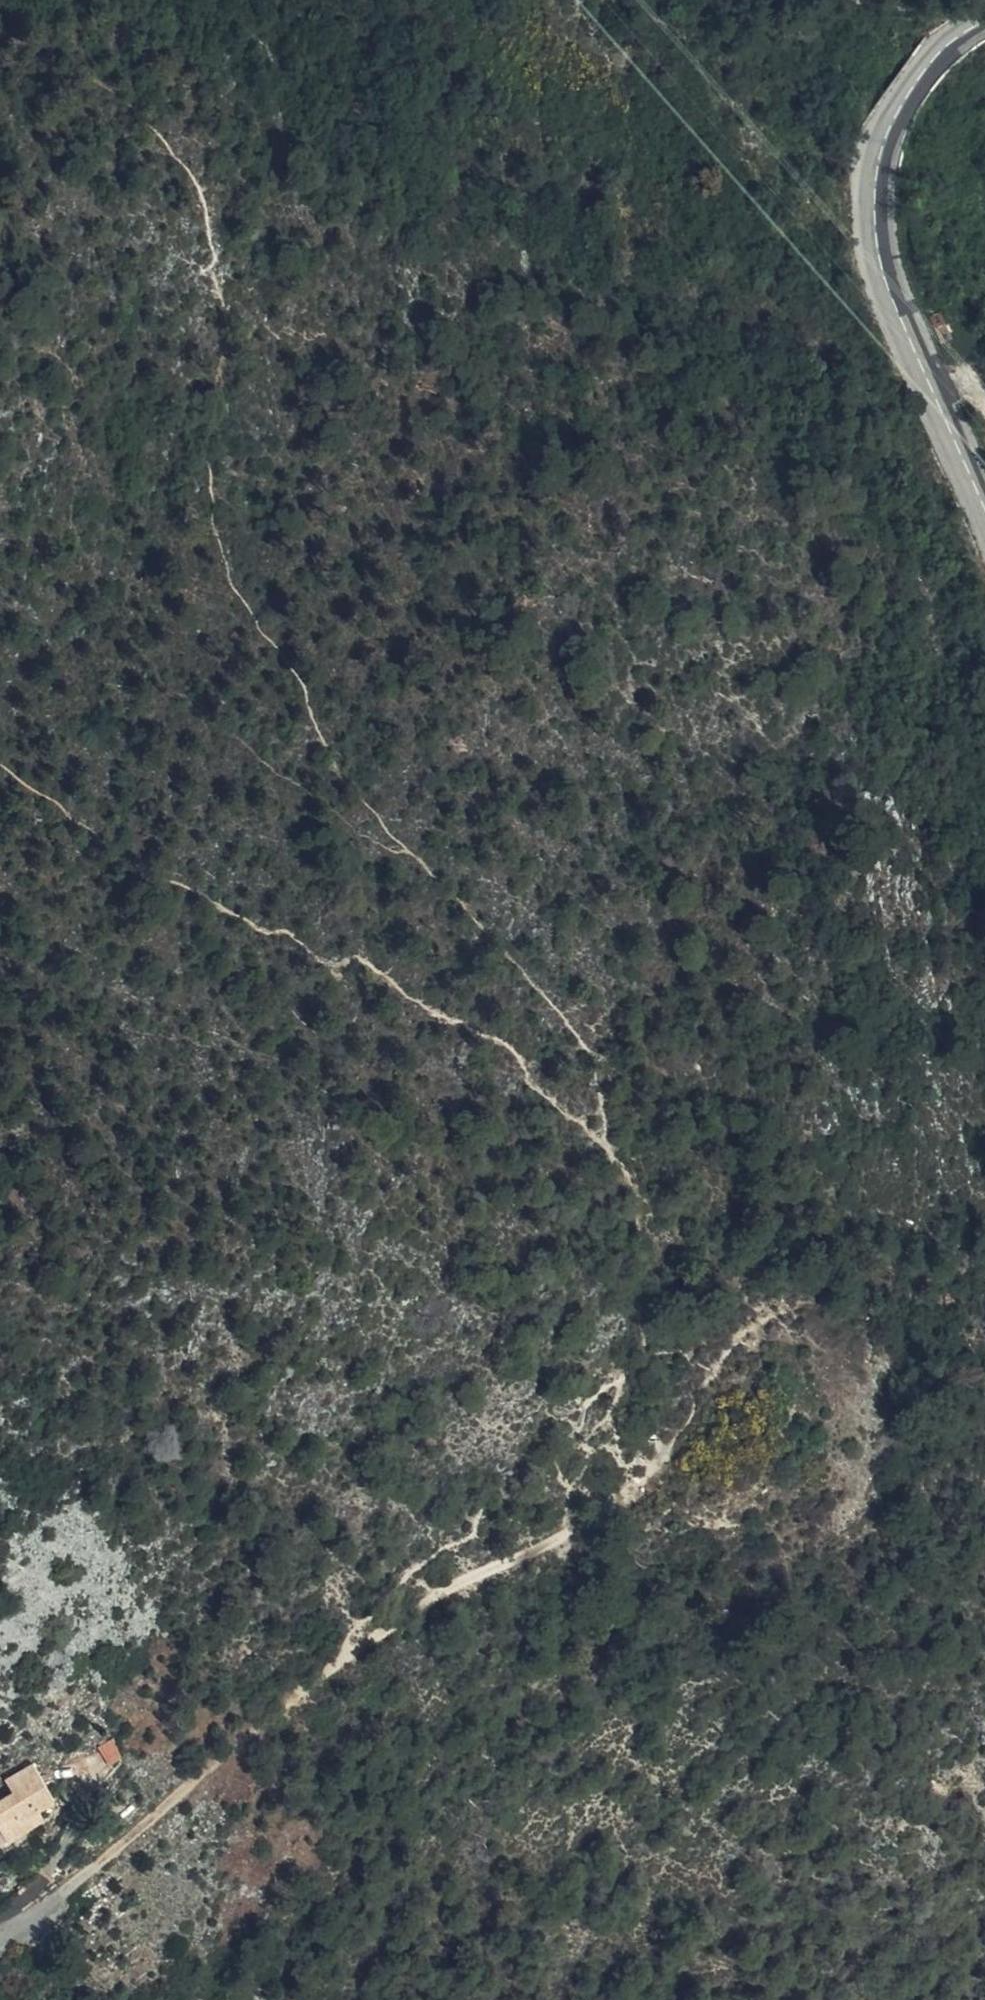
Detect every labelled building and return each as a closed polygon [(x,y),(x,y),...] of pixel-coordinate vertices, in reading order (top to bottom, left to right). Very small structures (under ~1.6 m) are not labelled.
[(112,1763),(124,1755),(116,1736),(102,1746),(112,1763)] [(56,1797),(36,1762),(10,1777),(17,1789),(0,1799),(0,1842),(45,1816),(44,1815),(39,1807),(56,1797)] [(62,1805),(56,1797),(39,1807),(44,1815),(62,1805)]
